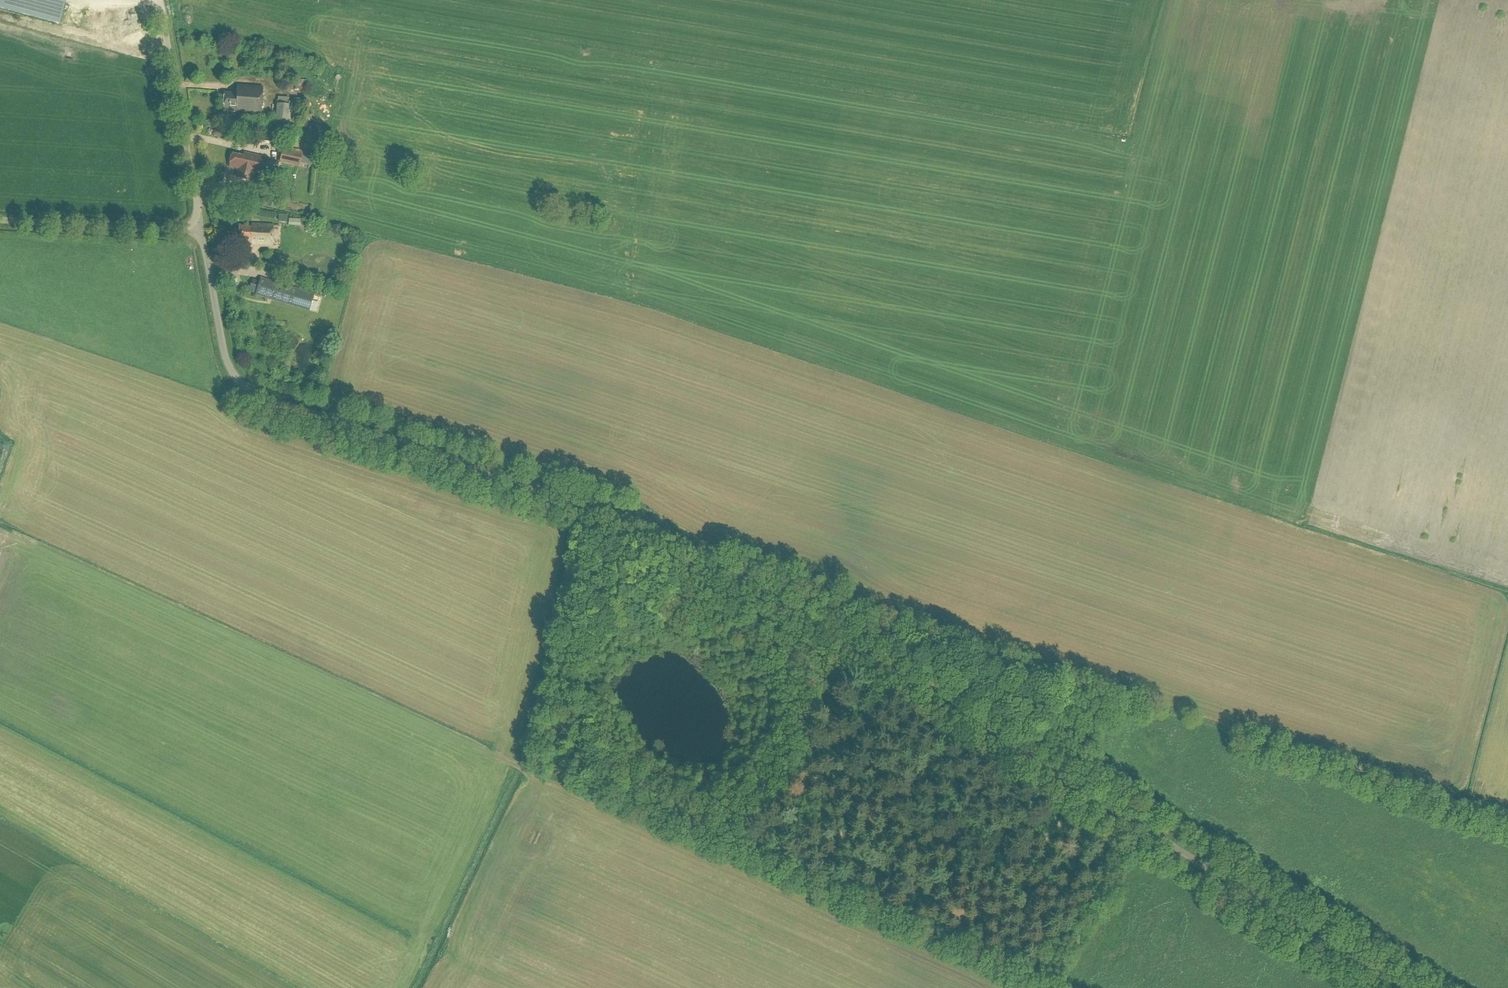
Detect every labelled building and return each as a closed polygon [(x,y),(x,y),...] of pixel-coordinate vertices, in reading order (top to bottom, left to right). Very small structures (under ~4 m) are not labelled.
[(64,0),(0,0),(0,7),(58,22),(64,0)] [(306,92),(307,84),(295,82),(294,90),(306,92)] [(260,116),(262,89),(236,87),(235,96),(223,95),(222,113),(260,116)] [(274,121),(295,123),(296,103),(276,101),(274,121)] [(299,167),(301,156),(282,152),(279,163),(299,167)] [(262,175),(265,162),(244,157),(243,160),(231,157),(228,169),(237,171),(235,179),(251,182),(252,177),(253,175),(264,177),(264,175),(262,175)] [(278,217),(278,224),(286,225),(287,217),(278,217)] [(272,248),(273,229),(258,228),(258,231),(239,230),(237,246),(272,248)] [(263,268),(283,274),(285,266),(265,261),(263,268)] [(226,283),(233,282),(232,275),(225,276),(226,283)] [(314,294),(260,278),(259,282),(251,280),(249,289),(256,291),(255,296),(309,312),(314,294)] [(316,289),(314,296),(324,299),(326,292),(316,289)] [(279,372),(275,378),(281,381),(284,375),(279,372)]
